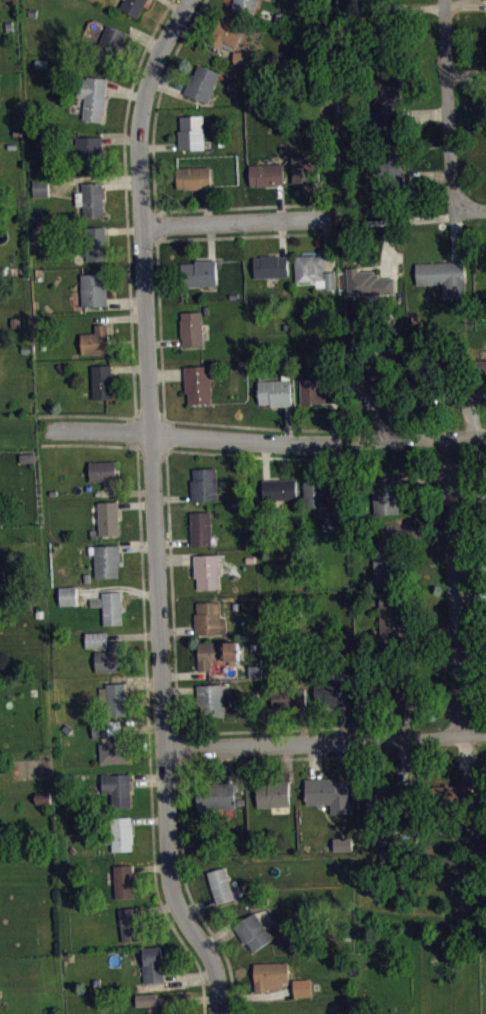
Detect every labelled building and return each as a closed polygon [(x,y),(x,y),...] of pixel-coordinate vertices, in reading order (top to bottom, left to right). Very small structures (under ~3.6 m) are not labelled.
[(119,7),(137,17),(147,0),(124,0),(119,7)] [(231,9),(253,17),(259,0),(233,0),(231,9)] [(218,47),(223,40),(235,47),(246,29),(222,16),(208,41),(218,47)] [(107,25),(95,57),(113,65),(127,31),(107,25)] [(233,51),(233,62),(249,62),(249,51),(233,51)] [(236,68),(251,68),(250,57),(235,57),(236,68)] [(183,92),(208,102),(220,72),(198,64),(194,74),(191,73),(183,92)] [(371,103),(371,113),(401,113),(399,73),(373,73),(374,103),(371,103)] [(107,78),(105,96),(107,96),(105,114),(103,114),(103,121),(83,119),(85,97),(77,96),(80,78),(87,78),(87,75),(107,78)] [(178,150),(205,149),(204,115),(180,116),(181,129),(178,129),(178,150)] [(76,136),(78,169),(104,168),(102,136),(76,136)] [(372,175),(382,175),(382,183),(403,183),(401,145),(371,145),(372,175)] [(291,155),(292,185),(309,184),(309,179),(317,179),(315,154),(291,155)] [(248,164),(249,185),(256,185),(257,186),(276,186),(276,184),(284,183),(283,163),(248,164)] [(210,166),(211,186),(203,187),(203,189),(184,189),(184,188),(177,188),(176,167),(210,166)] [(82,182),(83,191),(75,191),(76,206),(83,206),(84,216),(105,216),(102,182),(82,182)] [(51,202),(51,184),(33,184),(34,202),(51,202)] [(105,225),(107,260),(87,260),(84,226),(105,225)] [(294,255),(295,280),(310,279),(311,284),(315,283),(315,287),(325,287),(325,289),(336,288),(335,271),(323,271),(323,267),(325,267),(324,255),(315,255),(315,254),(294,255)] [(254,256),(255,277),(289,276),(287,255),(254,256)] [(215,259),(217,285),(180,286),(179,263),(195,263),(194,259),(215,259)] [(415,263),(415,284),(442,283),(443,298),(465,297),(463,261),(415,263)] [(346,267),(358,267),(358,271),(374,270),(374,273),(379,273),(379,277),(393,277),(394,294),(347,295),(346,267)] [(80,273),(82,306),(107,305),(106,284),(104,284),(103,273),(80,273)] [(181,312),(181,319),(180,319),(181,337),(182,337),(182,345),(203,345),(202,311),(181,312)] [(108,323),(110,352),(80,353),(80,334),(96,333),(95,323),(108,323)] [(476,359),(485,358),(485,382),(478,382),(476,359)] [(91,365),(93,398),(113,398),(113,374),(111,374),(111,364),(91,365)] [(184,366),(185,393),(188,393),(188,404),(212,403),(210,365),(184,366)] [(374,395),(374,382),(386,382),(386,365),(364,365),(364,381),(362,381),(362,396),(374,395)] [(258,374),(258,380),(259,403),(270,403),(270,405),(292,405),(292,379),(290,380),(290,374),(281,374),(282,379),(265,380),(265,374),(258,374)] [(300,377),(301,403),(338,401),(338,390),(320,391),(320,377),(300,377)] [(20,459),(21,468),(37,467),(37,459),(20,459)] [(89,461),(90,481),(104,481),(104,489),(117,489),(115,460),(89,461)] [(191,480),(192,500),(218,500),(216,467),(193,468),(194,480),(191,480)] [(398,476),(400,513),(374,515),(372,478),(398,476)] [(262,479),(263,500),(297,499),(296,478),(262,479)] [(304,506),(303,481),(322,480),(323,486),(330,485),(331,492),(324,492),(325,506),(304,506)] [(97,502),(99,535),(119,534),(118,501),(97,502)] [(321,511),(322,530),(338,530),(336,510),(321,511)] [(190,512),(191,545),(212,545),(211,511),(190,512)] [(374,581),(382,581),(382,584),(394,584),(391,540),(373,541),(374,581)] [(119,544),(121,565),(118,565),(119,577),(95,578),(94,554),(89,554),(89,545),(119,544)] [(194,554),(194,577),(197,577),(197,589),(220,588),(220,554),(194,554)] [(102,591),(102,597),(90,598),(90,605),(103,605),(104,624),(122,624),(121,591),(102,591)] [(79,595),(61,595),(61,611),(79,610),(79,595)] [(379,597),(380,641),(399,640),(399,637),(408,637),(408,624),(403,624),(403,611),(399,611),(399,596),(379,597)] [(194,613),(195,635),(227,633),(226,617),(220,618),(219,600),(196,602),(196,612),(194,613)] [(85,632),(86,647),(107,646),(106,631),(85,632)] [(198,670),(197,642),(225,640),(225,641),(238,641),(239,660),(236,660),(236,664),(229,664),(229,660),(225,660),(225,662),(211,662),(211,670),(198,670)] [(95,651),(96,672),(123,671),(122,641),(109,641),(110,650),(95,651)] [(106,683),(106,687),(99,687),(100,701),(107,701),(108,716),(127,715),(125,683),(106,683)] [(196,684),(223,684),(224,716),(201,716),(201,705),(197,705),(196,684)] [(349,711),(348,689),(316,689),(317,711),(349,711)] [(275,714),(308,713),(308,697),(274,698),(275,714)] [(92,723),(93,738),(109,737),(109,734),(113,734),(114,741),(99,742),(100,763),(129,761),(126,729),(121,729),(121,720),(107,720),(107,722),(92,723)] [(102,773),(102,792),(111,792),(112,806),(131,806),(130,774),(110,774),(110,773),(102,773)] [(305,778),(306,804),(331,804),(331,813),(351,812),(351,802),(353,802),(352,785),(349,786),(349,779),(336,780),(336,777),(305,778)] [(256,807),(290,806),(289,779),(256,781),(256,807)] [(197,810),(236,807),(234,781),(195,782),(197,810)] [(473,784),(475,814),(428,816),(427,786),(444,785),(444,784),(448,783),(448,785),(473,784)] [(366,813),(366,794),(392,793),(392,789),(406,789),(407,805),(409,806),(410,812),(366,813)] [(112,851),(133,850),(132,844),(134,844),(133,835),(134,835),(134,823),(131,823),(131,816),(110,817),(111,832),(105,832),(105,843),(112,843),(112,851)] [(354,843),(335,843),(335,856),(354,856),(354,843)] [(113,865),(115,897),(134,896),(132,864),(113,865)] [(207,871),(217,902),(234,897),(225,866),(207,871)] [(119,908),(124,943),(142,940),(137,906),(119,908)] [(253,951),(272,938),(254,911),(231,926),(242,943),(247,941),(253,951)] [(142,947),(144,963),(142,964),(144,982),(164,980),(161,946),(142,947)] [(253,963),(288,962),(289,982),(281,982),(281,988),(267,989),(267,991),(254,992),(253,963)] [(292,979),(294,996),(312,995),(310,978),(292,979)] [(135,994),(136,1006),(157,1005),(156,993),(135,994)] [(161,1012),(147,1013),(172,1013),(172,1005),(161,1005),(161,1012)]
